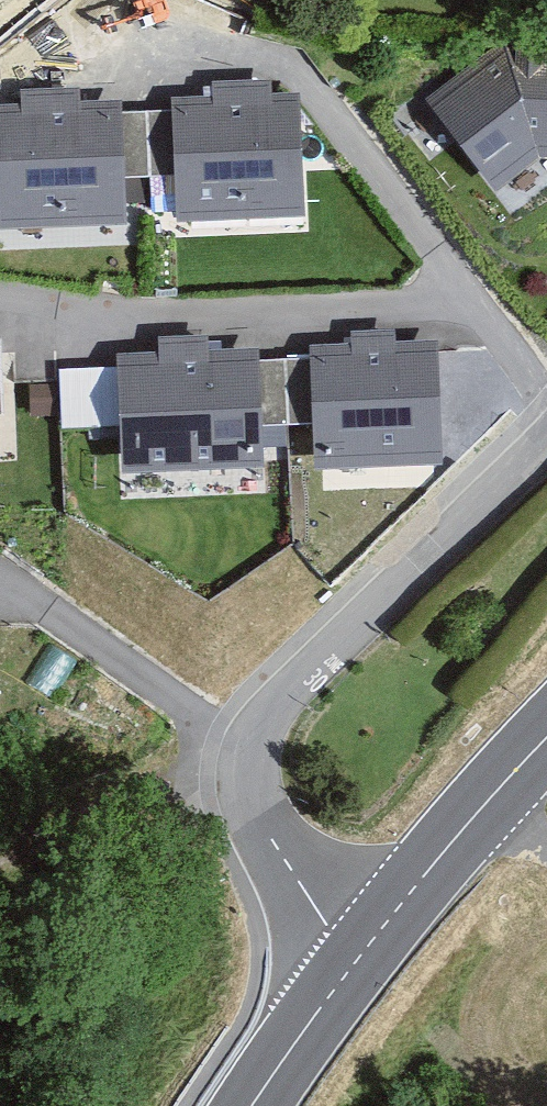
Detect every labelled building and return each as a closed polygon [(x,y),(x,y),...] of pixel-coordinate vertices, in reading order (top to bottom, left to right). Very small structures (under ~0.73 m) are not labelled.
[(505,43),(425,99),(493,193),(538,159),(546,160),(546,44),(505,43)] [(176,177),(177,220),(304,216),(300,101),(272,102),(271,82),(211,84),(211,102),(173,103),(174,112),(176,177)] [(0,108),(0,229),(126,225),(125,178),(122,113),(122,101),(79,102),(79,90),(22,92),(22,107),(0,108)] [(122,113),(125,178),(176,177),(174,112),(122,113)] [(315,470),(443,465),(438,342),(397,344),(396,330),(350,331),(351,346),(310,348),(310,359),(313,425),(315,470)] [(158,350),(117,351),(122,472),(263,467),(262,427),(259,361),(259,347),(208,349),(208,335),(158,337),(158,350)] [(259,361),(262,427),(313,425),(310,359),(259,361)]
